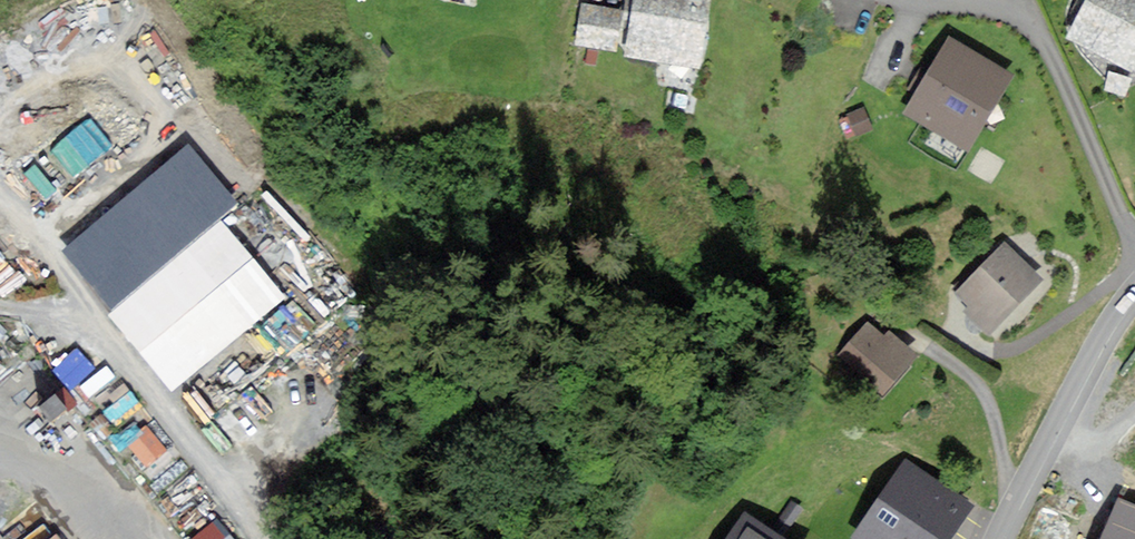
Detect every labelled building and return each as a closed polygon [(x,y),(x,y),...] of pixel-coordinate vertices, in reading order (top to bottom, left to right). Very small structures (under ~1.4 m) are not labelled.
[(627,60),(661,67),(657,85),(698,93),(716,0),(638,0),(627,60)] [(1071,40),(1134,74),(1134,0),(1092,0),(1071,40)] [(626,13),(584,6),(576,49),(618,56),(626,13)] [(1018,79),(953,40),(907,117),(972,156),(1018,79)] [(230,201),(189,151),(68,249),(175,381),(274,301),(208,219),(230,201)] [(1042,276),(1004,238),(949,292),(987,330),(1042,276)] [(24,274),(0,248),(0,296),(24,274)] [(884,339),(868,325),(841,354),(881,390),(914,355),(890,333),(884,339)] [(51,366),(73,387),(95,363),(74,343),(51,366)] [(126,377),(96,392),(110,422),(140,407),(126,377)] [(55,425),(79,399),(64,385),(40,411),(55,425)] [(123,440),(147,465),(169,445),(145,420),(123,440)] [(907,461),(854,535),(860,538),(946,538),(970,505),(907,461)] [(1120,499),(1103,538),(1134,538),(1134,505),(1120,499)] [(745,514),(728,538),(783,538),(745,514)]
